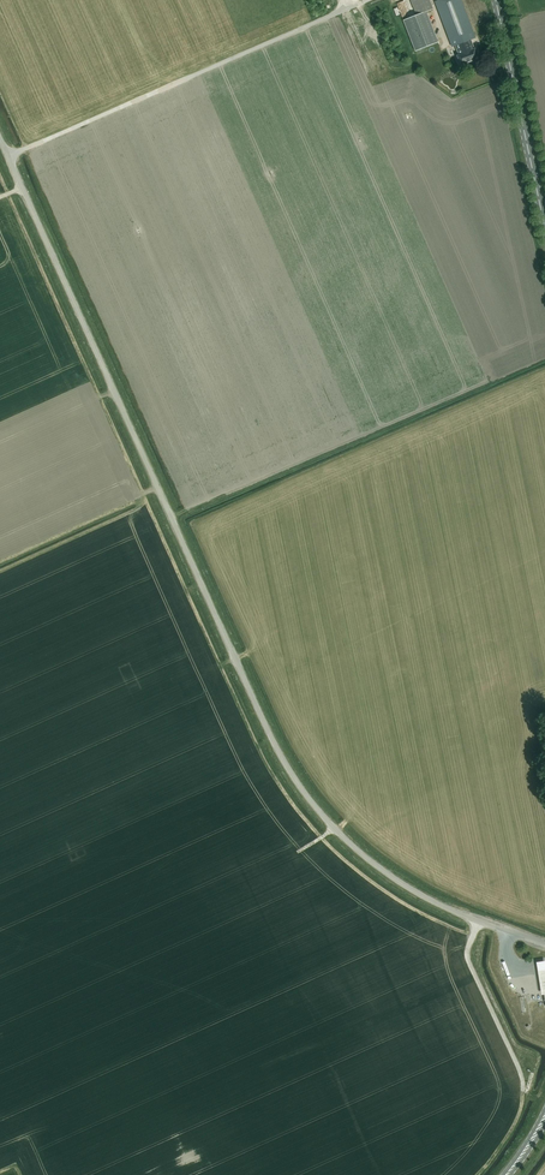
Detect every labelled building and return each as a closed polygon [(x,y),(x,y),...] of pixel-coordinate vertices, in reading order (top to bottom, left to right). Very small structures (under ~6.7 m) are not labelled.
[(426,11),(433,9),(430,0),(411,0),(417,15),(426,11)] [(435,1),(452,47),(455,46),(459,55),(461,54),(474,49),(471,40),(475,38),(461,0),(439,0),(435,1)] [(415,51),(438,42),(426,11),(417,15),(403,20),(415,51)] [(474,49),(461,54),(459,55),(456,55),(460,65),(466,63),(472,61),(472,60),(478,58),(474,49)] [(541,994),(544,993),(544,963),(544,961),(536,962),(541,994)]
